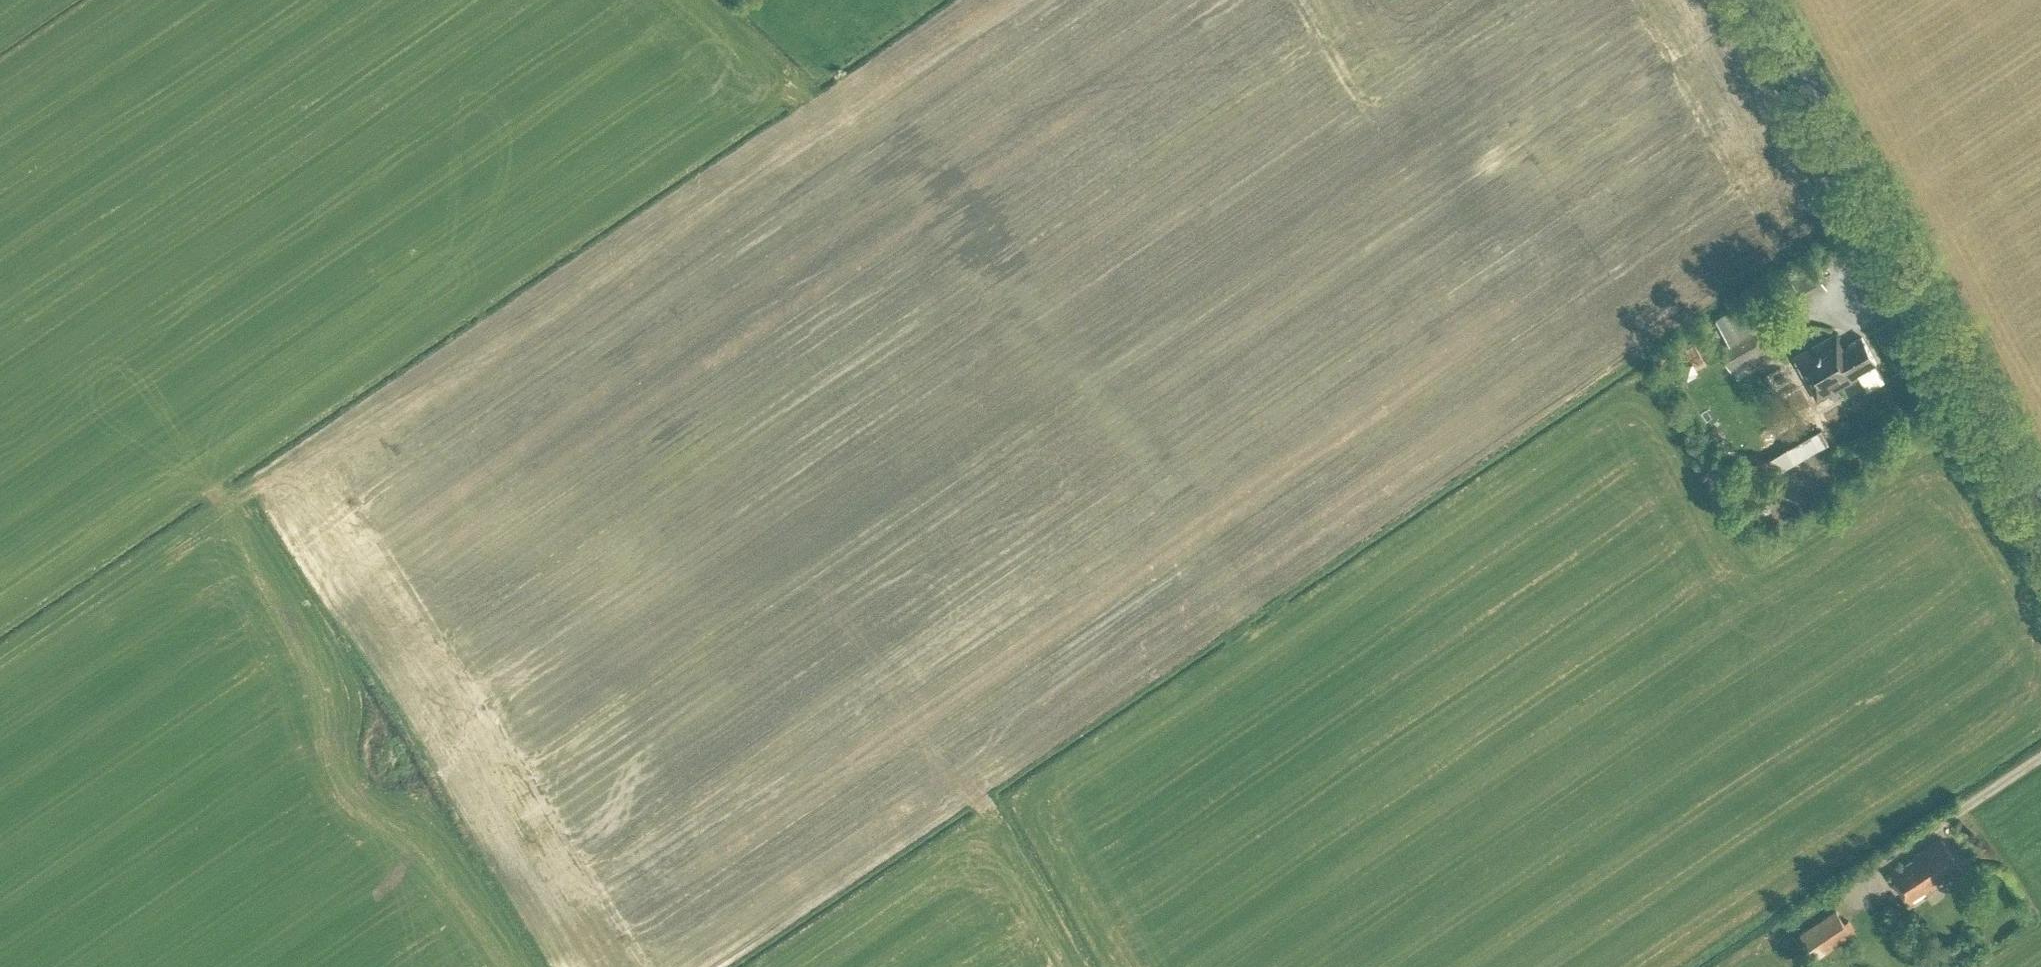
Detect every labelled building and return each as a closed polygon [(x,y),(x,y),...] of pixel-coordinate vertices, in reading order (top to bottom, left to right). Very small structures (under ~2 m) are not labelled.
[(1811,259),(1789,272),(1803,296),(1825,283),(1811,259)] [(1731,348),(1741,365),(1779,342),(1766,319),(1728,342),(1731,348)] [(1858,371),(1877,360),(1862,334),(1845,344),(1836,330),(1793,355),(1818,399),(1860,375),(1858,371)] [(1731,348),(1723,353),(1733,370),(1741,365),(1731,348)] [(1825,427),(1792,442),(1799,457),(1832,442),(1825,427)] [(1962,868),(1941,837),(1890,870),(1911,901),(1962,868)] [(1800,931),(1817,956),(1852,933),(1851,931),(1855,928),(1849,918),(1844,921),(1835,908),(1800,931)]
